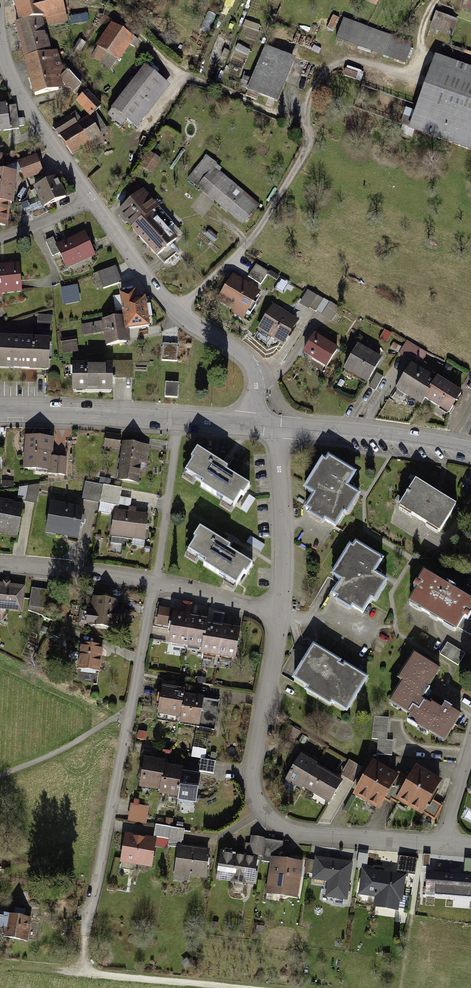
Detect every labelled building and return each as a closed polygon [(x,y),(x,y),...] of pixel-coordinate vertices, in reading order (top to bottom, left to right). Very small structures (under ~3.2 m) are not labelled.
[(17,25),(41,19),(59,16),(56,0),(40,0),(36,1),(36,0),(12,0),(17,25)] [(460,12),(470,17),(470,0),(465,0),(460,12)] [(450,18),(436,14),(432,29),(446,33),(450,18)] [(339,19),(334,17),(327,29),(332,32),(339,19)] [(41,19),(17,25),(15,25),(24,61),(50,55),(41,19)] [(414,47),(343,19),(335,39),(406,67),(414,47)] [(139,43),(113,24),(95,49),(97,50),(92,58),(109,71),(115,63),(118,65),(131,47),(135,50),(139,43)] [(295,61),(265,49),(255,71),(248,68),(239,88),(277,104),(295,61)] [(50,55),(24,61),(33,97),(67,88),(64,76),(58,53),(50,55)] [(436,57),(409,131),(470,153),(470,69),(436,57)] [(73,66),(64,76),(67,88),(72,93),(86,78),(73,66)] [(145,67),(112,109),(137,128),(170,87),(145,67)] [(347,70),(344,76),(354,81),(357,75),(347,70)] [(87,93),(77,102),(90,116),(100,107),(87,93)] [(20,132),(16,105),(0,107),(0,134),(20,132)] [(70,116),(56,126),(62,135),(76,125),(70,116)] [(88,118),(63,137),(75,154),(101,136),(88,118)] [(151,153),(141,168),(151,174),(161,160),(151,153)] [(36,157),(19,163),(26,181),(43,174),(36,157)] [(259,204),(208,160),(190,181),(241,224),(259,204)] [(0,174),(0,231),(9,229),(15,175),(0,174)] [(57,179),(33,189),(42,209),(66,198),(57,179)] [(142,191),(119,213),(157,253),(172,238),(151,217),(159,209),(142,191)] [(85,235),(58,246),(68,268),(95,256),(85,235)] [(269,271),(258,265),(250,279),(261,285),(269,271)] [(0,268),(0,296),(24,294),(22,266),(0,268)] [(115,269),(96,275),(101,289),(120,283),(115,269)] [(261,291),(234,276),(218,303),(245,318),(261,291)] [(74,287),(63,291),(65,298),(76,295),(74,287)] [(329,302),(309,293),(303,305),(322,315),(329,302)] [(133,294),(120,296),(125,332),(153,329),(149,299),(136,301),(133,294)] [(299,321),(275,307),(260,332),(283,346),(299,321)] [(53,319),(40,317),(39,335),(51,336),(53,319)] [(121,319),(82,325),(84,336),(103,333),(105,347),(125,344),(121,319)] [(335,349),(314,337),(303,356),(324,368),(335,349)] [(77,350),(73,339),(61,344),(65,355),(77,350)] [(407,342),(400,354),(412,362),(419,350),(407,342)] [(0,343),(0,369),(50,370),(50,344),(0,343)] [(177,346),(163,345),(162,359),(176,360),(177,346)] [(380,358),(359,347),(345,372),(367,384),(380,358)] [(131,363),(114,364),(114,379),(132,379),(131,363)] [(434,379),(413,367),(399,392),(420,404),(434,379)] [(111,368),(73,368),(73,392),(111,392),(111,368)] [(377,373),(369,387),(376,390),(384,376),(377,373)] [(461,397),(437,382),(425,401),(449,416),(461,397)] [(177,385),(166,385),(167,399),(177,399),(177,385)] [(120,438),(107,437),(105,447),(119,449),(120,438)] [(50,441),(25,440),(23,471),(65,473),(65,459),(49,458),(50,441)] [(148,446),(123,443),(118,483),(138,485),(141,464),(146,465),(148,446)] [(225,471),(196,453),(180,477),(233,510),(246,489),(223,474),(225,471)] [(328,458),(324,464),(321,461),(302,492),(312,498),(304,512),(337,532),(358,496),(346,489),(355,474),(328,458)] [(455,507),(415,483),(399,510),(439,534),(455,507)] [(104,488),(87,484),(84,500),(100,503),(104,488)] [(39,487),(22,489),(21,500),(36,503),(39,487)] [(121,490),(104,488),(101,503),(119,505),(121,490)] [(123,498),(121,505),(131,507),(132,499),(123,498)] [(0,503),(0,533),(17,536),(21,506),(0,503)] [(83,513),(51,507),(46,533),(79,539),(83,513)] [(148,518),(116,514),(113,537),(145,541),(148,518)] [(229,548),(198,529),(192,539),(195,542),(186,556),(237,588),(250,567),(226,552),(229,548)] [(352,550),(348,548),(331,579),(340,585),(331,599),(362,617),(370,602),(374,605),(385,583),(373,576),(381,561),(354,545),(352,550)] [(424,575),(405,607),(455,635),(458,630),(470,637),(470,622),(467,619),(470,612),(470,602),(424,575)] [(0,585),(0,610),(22,613),(25,588),(0,585)] [(49,592),(33,590),(31,608),(47,610),(49,592)] [(118,603),(95,600),(93,614),(86,613),(84,629),(109,632),(110,625),(121,626),(122,613),(117,613),(118,603)] [(172,611),(160,610),(157,626),(169,628),(172,611)] [(205,621),(174,615),(169,644),(200,650),(205,621)] [(241,632),(207,627),(202,655),(236,661),(241,632)] [(466,656),(448,644),(440,655),(459,667),(466,656)] [(102,649),(82,647),(79,670),(99,673),(102,649)] [(367,680),(314,649),(293,684),(346,715),(367,680)] [(439,670),(413,654),(395,683),(400,686),(387,707),(409,720),(406,724),(444,747),(460,719),(443,709),(440,714),(420,702),(439,670)] [(181,696),(161,692),(156,717),(176,720),(181,696)] [(218,704),(184,697),(179,724),(213,730),(218,704)] [(386,741),(387,721),(374,720),(373,741),(386,741)] [(392,743),(378,742),(378,757),(392,757),(392,743)] [(317,767),(301,758),(288,783),(303,791),(317,767)] [(165,764),(144,761),(139,790),(160,793),(164,767),(165,764)] [(215,764),(201,761),(199,773),(214,775),(215,764)] [(366,771),(350,763),(342,777),(358,786),(366,771)] [(396,777),(373,764),(354,798),(377,810),(396,777)] [(182,770),(164,767),(160,793),(159,796),(178,799),(182,774),(182,770)] [(341,783),(317,770),(306,791),(330,804),(341,783)] [(439,783),(415,771),(398,803),(435,822),(443,807),(430,801),(439,783)] [(200,777),(182,774),(178,799),(177,802),(195,805),(200,777)] [(148,808),(132,806),(130,821),(146,823),(148,808)] [(171,828),(156,826),(154,839),(169,841),(171,828)] [(181,830),(171,828),(169,841),(168,849),(178,850),(181,830)] [(154,839),(123,835),(119,864),(149,868),(154,839)] [(265,840),(251,838),(248,857),(257,858),(262,858),(265,840)] [(282,842),(265,840),(262,858),(271,860),(280,861),(282,842)] [(212,850),(180,846),(176,876),(207,881),(212,850)] [(248,857),(220,853),(216,881),(253,886),(257,858),(248,857)] [(353,862),(316,857),(312,883),(326,884),(324,899),(348,902),(353,862)] [(416,860),(399,858),(397,876),(408,877),(414,878),(416,860)] [(280,861),(271,860),(266,895),(297,899),(302,864),(280,861)] [(397,876),(363,871),(360,898),(375,900),(373,909),(399,913),(401,903),(405,903),(408,877),(397,876)] [(428,871),(426,894),(470,897),(470,874),(428,871)] [(0,914),(0,940),(27,945),(31,919),(0,914)]
